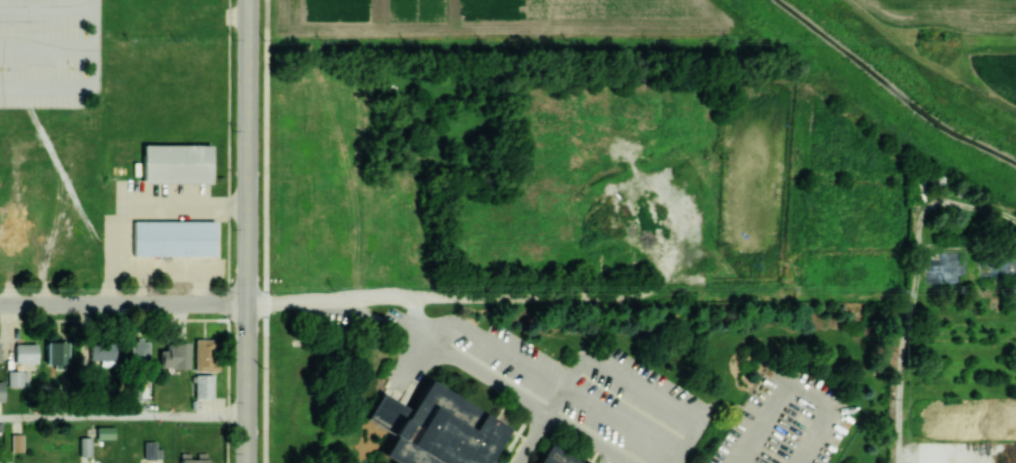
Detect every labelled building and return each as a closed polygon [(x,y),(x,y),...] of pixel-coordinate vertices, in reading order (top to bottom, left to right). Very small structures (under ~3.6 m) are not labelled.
[(142,183),(209,183),(210,145),(142,144),(142,183)] [(213,256),(214,221),(132,220),(132,256),(213,256)] [(214,339),(194,339),(194,371),(214,371),(214,339)] [(148,340),(128,340),(129,363),(148,362),(148,340)] [(65,364),(65,342),(45,341),(45,364),(65,364)] [(89,359),(101,360),(101,365),(114,365),(115,342),(89,342),(89,359)] [(187,342),(161,342),(161,368),(187,368),(187,342)] [(37,362),(36,343),(14,344),(14,363),(37,362)] [(7,386),(25,386),(25,371),(7,371),(7,386)] [(195,397),(212,398),(212,375),(195,375),(195,397)] [(409,409),(381,392),(365,418),(392,437),(381,454),(396,462),(496,462),(497,461),(487,454),(503,427),(427,379),(409,409)] [(140,401),(141,384),(131,383),(130,400),(140,401)] [(114,438),(114,426),(96,427),(97,439),(114,438)] [(22,451),(22,433),(11,433),(11,451),(22,451)] [(91,437),(79,437),(80,456),(91,456),(91,437)] [(155,459),(155,441),(143,442),(143,459),(155,459)] [(542,455),(540,454),(534,462),(582,462),(549,443),(542,455)] [(207,453),(193,453),(193,452),(180,452),(179,462),(206,462),(207,453)]
